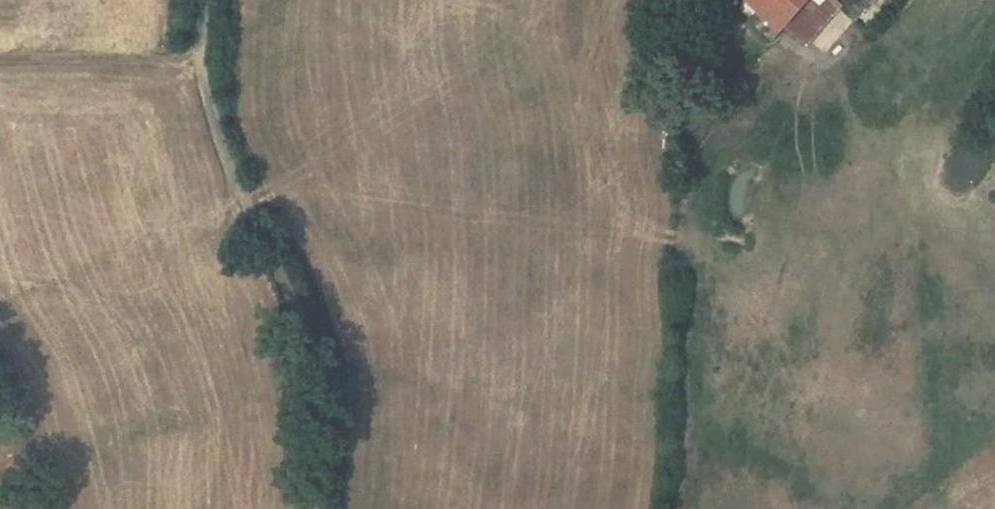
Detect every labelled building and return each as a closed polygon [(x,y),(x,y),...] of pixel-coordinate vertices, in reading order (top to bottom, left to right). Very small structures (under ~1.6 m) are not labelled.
[(738,7),(771,39),(781,29),(747,0),(744,0),(738,7)] [(781,29),(785,24),(806,0),(747,0),(781,29)] [(785,24),(808,44),(840,6),(833,0),(806,0),(785,24)] [(840,6),(855,18),(870,0),(846,0),(840,6)]
